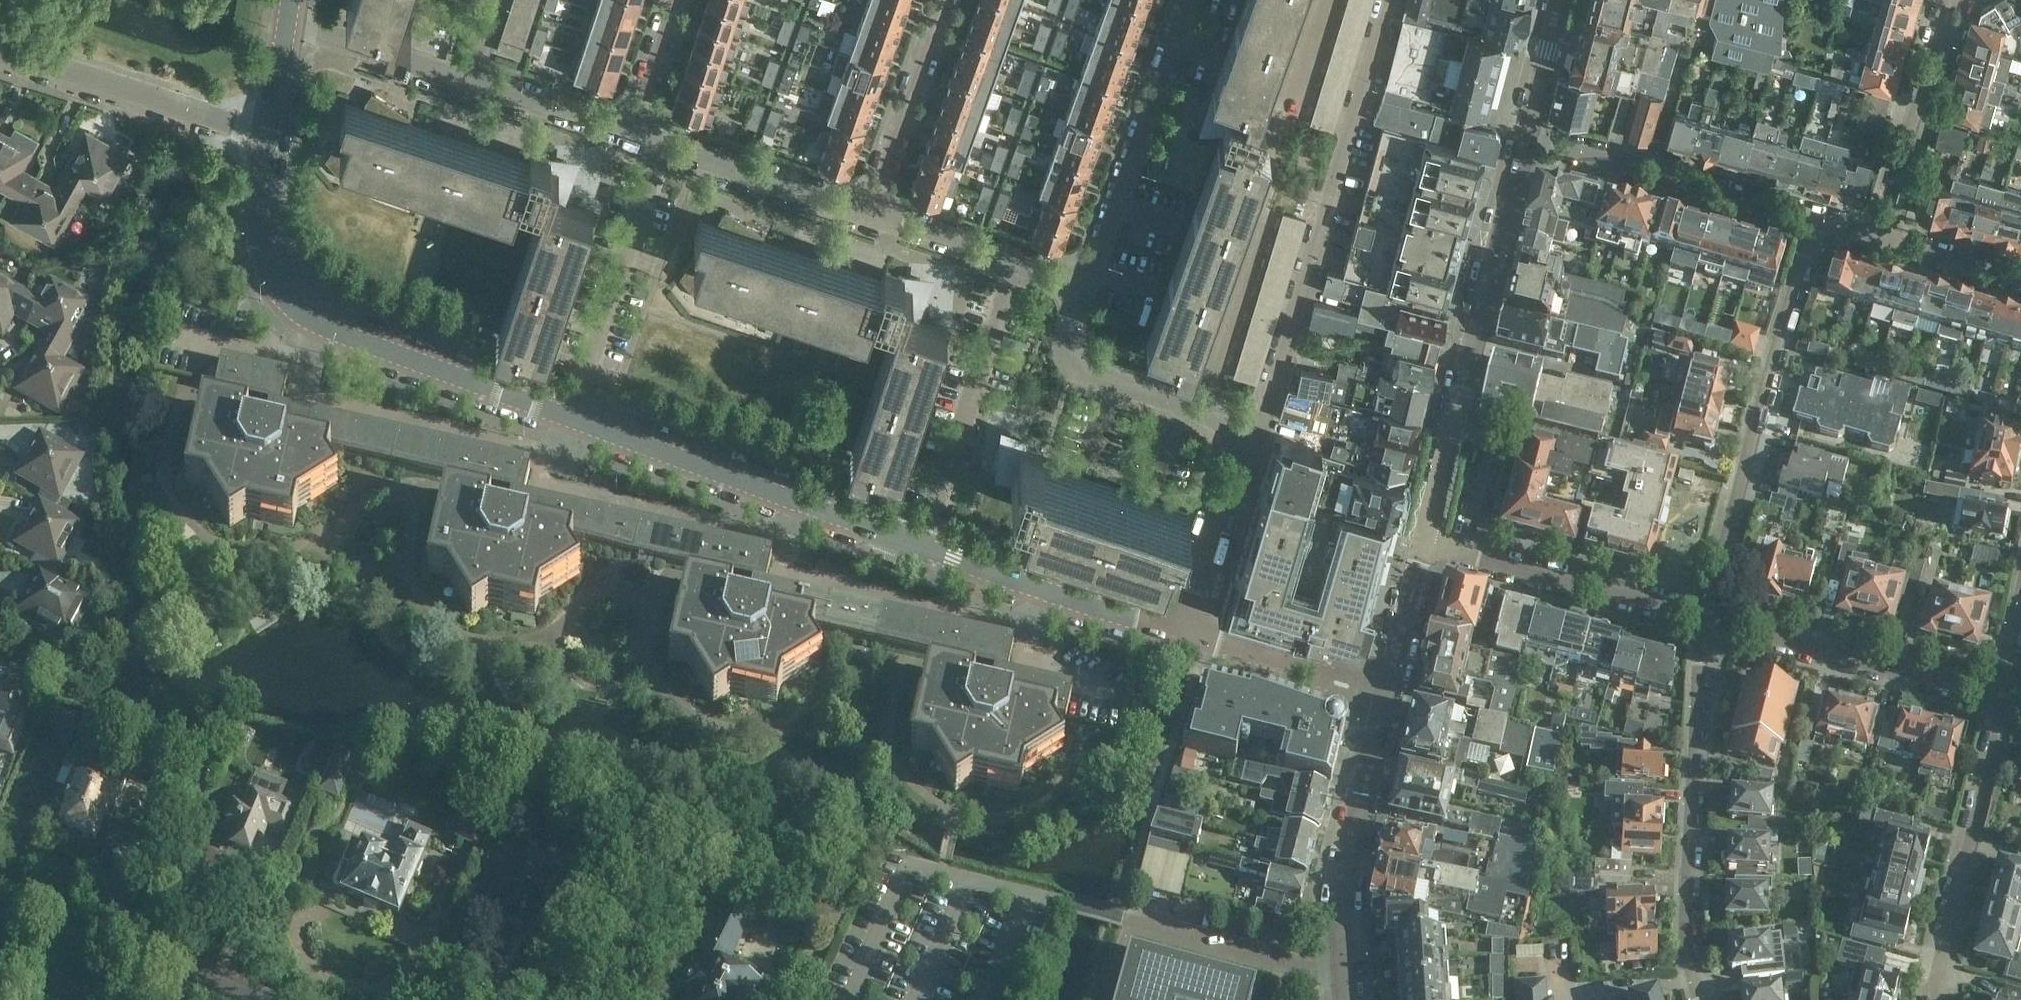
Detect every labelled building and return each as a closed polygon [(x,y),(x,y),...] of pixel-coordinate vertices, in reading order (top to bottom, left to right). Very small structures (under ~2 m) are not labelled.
[(415,9),(399,3),(400,0),(347,0),(389,14),(386,24),(407,32),(415,9)] [(512,3),(535,10),(538,0),(514,0),(512,3)] [(544,6),(555,9),(558,0),(546,0),(544,6)] [(595,9),(634,22),(641,0),(598,0),(595,9)] [(708,2),(738,12),(746,15),(750,3),(741,1),(741,0),(708,0),(708,2)] [(902,24),(910,2),(904,0),(868,0),(864,11),(902,24)] [(976,11),(1013,24),(1020,4),(1009,0),(980,0),(976,11)] [(1046,6),(1056,10),(1060,0),(1049,0),(1046,6)] [(1067,0),(1063,12),(1073,16),(1078,4),(1067,0)] [(1134,0),(1107,0),(1103,11),(1141,25),(1149,5),(1134,0)] [(1211,92),(1214,93),(1260,109),(1261,110),(1261,108),(1260,108),(1266,90),(1265,90),(1270,74),(1272,75),(1272,73),(1271,73),(1282,40),(1284,41),(1284,39),(1283,39),(1294,6),(1296,7),(1296,5),(1295,5),(1297,0),(1244,0),(1211,92)] [(1346,8),(1369,15),(1373,3),(1364,0),(1348,0),(1346,8)] [(1404,14),(1425,20),(1427,12),(1519,36),(1522,25),(1525,26),(1531,2),(1524,0),(1408,0),(1404,14)] [(1662,0),(1589,0),(1586,13),(1636,26),(1652,30),(1664,32),(1662,39),(1678,43),(1682,32),(1666,28),(1669,17),(1687,21),(1690,10),(1691,8),(1662,0)] [(1691,8),(1690,10),(1701,13),(1700,15),(1701,15),(1706,0),(1662,0),(1691,8)] [(1701,15),(1708,17),(1716,35),(1711,54),(1770,69),(1774,55),(1775,50),(1782,50),(1783,0),(1706,0),(1701,15)] [(1852,3),(1913,20),(1916,11),(1919,9),(1921,2),(1920,0),(1853,0),(1852,3)] [(1965,41),(2000,51),(2006,28),(2005,27),(2009,25),(2016,21),(2001,0),(1997,0),(1980,11),(1978,19),(1972,18),(1965,41)] [(2012,0),(2001,0),(2016,21),(2020,29),(2020,14),(2012,0)] [(2020,14),(2020,0),(2012,0),(2020,14)] [(738,12),(708,2),(701,24),(731,34),(739,36),(743,25),(734,22),(738,12)] [(512,3),(509,15),(531,22),(535,10),(512,3)] [(1852,3),(1850,12),(1876,20),(1872,34),(1906,43),(1907,43),(1907,42),(1910,40),(1912,33),(1910,30),(1913,20),(1852,3)] [(407,32),(405,39),(445,52),(456,18),(416,5),(415,9),(407,32)] [(1346,8),(1342,19),(1365,26),(1369,15),(1346,8)] [(634,22),(595,9),(588,31),(626,44),(634,22)] [(902,24),(864,11),(857,31),(895,45),(902,24)] [(976,11),(969,29),(1006,43),(1013,24),(976,11)] [(1141,25),(1103,11),(1095,32),(1134,46),(1141,25)] [(1586,13),(1577,49),(1620,61),(1620,60),(1641,66),(1642,61),(1671,69),(1678,43),(1662,39),(1664,32),(1652,30),(1636,26),(1586,13)] [(1404,14),(1398,37),(1498,63),(1504,40),(1468,31),(1467,33),(1424,22),(1425,20),(1404,14)] [(509,15),(505,26),(527,33),(531,22),(509,15)] [(795,18),(785,15),(781,27),(791,30),(795,18)] [(1342,19),(1339,31),(1362,38),(1365,26),(1342,19)] [(1041,21),(1037,33),(1047,36),(1051,24),(1041,21)] [(801,22),(797,34),(808,38),(812,26),(801,22)] [(731,34),(701,24),(694,46),(723,55),(732,58),(736,47),(727,44),(731,34)] [(505,26),(501,37),(524,44),(527,33),(505,26)] [(538,26),(534,37),(544,41),(548,29),(538,26)] [(791,30),(781,27),(777,39),(787,42),(791,30)] [(1068,30),(1058,27),(1054,38),(1064,42),(1068,30)] [(968,34),(961,51),(998,64),(1005,46),(1006,43),(969,29),(968,34)] [(588,31),(581,54),(619,66),(626,44),(588,31)] [(895,45),(857,31),(849,53),(887,67),(895,45)] [(1339,31),(1335,43),(1358,50),(1362,38),(1339,31)] [(1095,32),(1088,52),(1127,66),(1134,46),(1095,32)] [(1037,33),(1033,44),(1043,48),(1047,36),(1037,33)] [(1872,33),(1865,57),(1899,66),(1902,56),(1904,55),(1906,48),(1905,46),(1906,43),(1872,34),(1872,33)] [(808,38),(797,34),(793,46),(803,50),(808,38)] [(524,44),(501,37),(497,50),(519,57),(524,44)] [(544,41),(534,37),(530,49),(540,53),(544,41)] [(1398,37),(1392,61),(1492,87),(1498,63),(1398,37)] [(1064,42),(1054,38),(1050,50),(1060,54),(1064,42)] [(1965,41),(1958,64),(1993,74),(2005,78),(2012,54),(2000,51),(1965,41)] [(1335,43),(1331,55),(1354,62),(1358,50),(1335,43)] [(1845,51),(1856,54),(1857,55),(1860,47),(1848,44),(1845,51)] [(723,55),(694,46),(686,67),(716,77),(725,80),(729,69),(720,66),(723,55)] [(1620,61),(1577,49),(1576,51),(1573,50),(1569,64),(1573,65),(1570,75),(1612,85),(1611,89),(1633,96),(1636,87),(1662,94),(1664,94),(1671,69),(1642,61),(1641,66),(1620,60),(1620,61)] [(961,51),(954,71),(991,85),(998,64),(961,51)] [(1127,66),(1088,52),(1081,70),(1120,84),(1127,66)] [(887,67),(849,53),(842,73),(880,87),(887,67)] [(619,66),(581,54),(573,76),(612,89),(619,66)] [(1698,63),(1711,66),(1713,57),(1701,54),(1698,63)] [(1832,63),(1829,71),(1845,76),(1892,90),(1895,79),(1898,78),(1900,71),(1898,69),(1899,66),(1865,57),(1857,55),(1856,54),(1852,66),(1846,65),(1845,67),(1832,63)] [(1331,55),(1328,67),(1351,74),(1354,62),(1331,55)] [(1774,55),(1770,69),(1794,76),(1796,68),(1797,62),(1774,55)] [(776,73),(780,61),(770,58),(766,69),(776,73)] [(1492,87),(1392,61),(1386,84),(1414,91),(1486,110),(1492,87)] [(797,68),(786,64),(782,76),(793,80),(797,68)] [(1958,64),(1952,87),(1995,100),(1995,101),(1998,102),(2005,78),(1993,74),(1958,64)] [(1025,66),(1021,77),(1031,81),(1035,69),(1025,66)] [(716,77),(686,67),(679,89),(709,99),(718,102),(722,90),(713,88),(716,77)] [(1328,67),(1324,79),(1347,86),(1351,74),(1328,67)] [(1815,73),(1796,68),(1794,76),(1793,79),(1812,84),(1815,73)] [(776,73),(766,69),(761,81),(772,85),(776,73)] [(1758,69),(1754,85),(1763,87),(1767,72),(1758,69)] [(1080,74),(1074,92),(1112,106),(1119,88),(1120,84),(1081,70),(1080,74)] [(954,71),(947,92),(984,105),(984,104),(995,109),(1002,91),(990,86),(991,85),(954,71)] [(1052,75),(1042,72),(1038,83),(1049,86),(1052,75)] [(842,73),(834,95),(872,109),(880,87),(842,73)] [(1833,92),(1830,104),(1835,105),(1839,89),(1842,81),(1820,75),(1817,87),(1833,92)] [(793,80),(782,76),(778,88),(789,92),(793,80)] [(1560,76),(1550,115),(1588,125),(1597,86),(1560,76)] [(1021,77),(1017,89),(1027,93),(1031,81),(1021,77)] [(1324,79),(1321,90),(1344,97),(1347,86),(1324,79)] [(1049,86),(1038,83),(1034,95),(1044,99),(1049,86)] [(1414,91),(1386,84),(1382,100),(1373,121),(1459,144),(1458,146),(1482,153),(1492,155),(1499,129),(1482,124),(1445,114),(1445,113),(1411,104),(1414,91)] [(1636,87),(1633,96),(1624,131),(1650,138),(1662,94),(1636,87)] [(1952,87),(1944,111),(1989,124),(1995,101),(1995,100),(1952,87)] [(1890,94),(1867,88),(1863,99),(1887,106),(1890,94)] [(709,99),(679,89),(672,111),(711,123),(715,112),(706,109),(709,99)] [(1835,105),(1836,106),(1845,108),(1850,92),(1839,89),(1835,105)] [(1321,90),(1317,102),(1340,109),(1344,97),(1321,90)] [(364,104),(347,99),(341,118),(352,121),(326,159),(343,178),(382,196),(394,170),(515,211),(522,188),(532,161),(529,160),(528,162),(495,150),(495,149),(494,149),(493,150),(461,139),(461,137),(460,137),(459,138),(427,127),(427,126),(426,125),(425,127),(409,121),(412,114),(372,91),(364,104)] [(947,92),(940,112),(976,125),(984,105),(947,92)] [(1074,92),(1066,112),(1105,126),(1112,106),(1074,92)] [(1235,140),(1234,145),(1254,152),(1256,147),(1257,142),(1258,142),(1265,122),(1257,119),(1260,109),(1214,93),(1212,128),(1222,129),(1222,130),(1237,135),(1235,140)] [(872,109),(834,95),(827,116),(835,118),(865,129),(872,109)] [(1675,110),(1665,143),(1667,143),(1668,146),(1671,147),(1674,145),(1690,150),(1690,151),(1702,110),(1704,103),(1703,103),(1701,103),(1701,102),(1691,99),(1687,113),(1675,110)] [(1887,106),(1863,99),(1860,111),(1884,117),(1887,106)] [(765,104),(755,101),(750,112),(761,116),(765,104)] [(1317,102),(1314,114),(1336,121),(1337,121),(1340,109),(1317,102)] [(1702,110),(1690,151),(1701,154),(1703,158),(1708,159),(1712,157),(1713,158),(1714,158),(1715,157),(1724,124),(1709,120),(1711,112),(1713,105),(1704,103),(1703,103),(1704,103),(1702,110)] [(1012,104),(1007,115),(1018,119),(1022,107),(1012,104)] [(771,107),(767,119),(778,122),(782,111),(771,107)] [(1039,113),(1028,110),(1024,121),(1035,125),(1039,113)] [(1884,117),(1860,111),(1857,123),(1880,129),(1884,117)] [(761,116),(750,112),(746,124),(757,128),(761,116)] [(940,112),(932,132),(969,145),(976,125),(940,112)] [(1105,126),(1066,112),(1059,132),(1098,146),(1105,126)] [(1314,114),(1311,123),(1312,123),(1334,130),(1336,121),(1314,114)] [(1007,115),(1003,127),(1014,131),(1018,119),(1007,115)] [(1614,115),(1608,136),(1609,137),(1621,140),(1624,131),(1627,119),(1614,115)] [(865,129),(835,118),(830,133),(821,130),(819,137),(857,151),(865,129)] [(778,122),(767,119),(763,131),(774,134),(778,122)] [(1035,125),(1024,121),(1020,133),(1031,137),(1035,125)] [(1715,157),(1714,158),(1723,160),(1724,163),(1727,164),(1729,162),(1742,166),(1742,165),(1752,131),(1748,130),(1750,123),(1740,121),(1738,128),(1724,124),(1715,157)] [(1968,129),(1942,121),(1935,144),(1961,152),(1968,129)] [(1397,287),(1444,300),(1454,263),(1451,262),(1457,236),(1460,227),(1463,228),(1482,153),(1458,146),(1459,144),(1384,124),(1361,209),(1344,274),(1366,280),(1397,287)] [(1752,131),(1742,165),(1766,172),(1779,128),(1767,125),(1764,135),(1752,131)] [(34,177),(20,168),(36,139),(15,127),(10,136),(0,130),(0,184),(22,196),(22,197),(34,177)] [(1779,128),(1766,172),(1790,178),(1804,130),(1803,130),(1799,145),(1785,141),(1788,131),(1779,128)] [(86,130),(63,171),(85,184),(85,183),(105,194),(128,154),(86,130)] [(1804,130),(1790,178),(1812,185),(1814,185),(1823,152),(1821,152),(1809,148),(1814,133),(1804,130)] [(925,152),(955,163),(962,165),(969,145),(932,132),(925,152)] [(1098,146),(1059,132),(1052,152),(1090,166),(1098,146)] [(1993,135),(1979,132),(1975,146),(1989,149),(1993,135)] [(857,151),(819,137),(816,144),(824,147),(820,161),(850,171),(857,151)] [(1254,152),(1234,145),(1219,139),(1145,346),(1182,359),(1179,370),(1192,374),(1192,373),(1186,370),(1187,366),(1191,367),(1193,363),(1195,364),(1195,362),(1201,344),(1199,344),(1204,328),(1206,329),(1207,327),(1205,327),(1217,295),(1218,295),(1219,293),(1217,293),(1229,260),(1230,261),(1231,259),(1229,258),(1241,226),(1242,226),(1243,225),(1241,224),(1253,192),(1255,192),(1255,191),(1253,190),(1259,175),(1260,175),(1267,156),(1254,152)] [(994,153),(1004,157),(1009,145),(998,141),(994,153)] [(1025,151),(1015,147),(1010,159),(1021,163),(1025,151)] [(532,161),(522,188),(544,195),(545,194),(566,200),(567,159),(552,159),(552,158),(531,151),(529,160),(532,161)] [(925,152),(918,172),(956,186),(959,179),(951,176),(955,163),(925,152)] [(1090,166),(1052,152),(1045,173),(1083,186),(1090,166)] [(1823,152),(1814,185),(1838,192),(1847,159),(1846,159),(1835,156),(1823,152)] [(994,153),(989,165),(1000,169),(1004,157),(994,153)] [(1847,159),(1838,192),(1861,199),(1870,166),(1872,160),(1857,156),(1848,154),(1847,159)] [(1021,163),(1010,159),(1006,171),(1016,175),(1021,163)] [(52,240),(85,184),(63,171),(53,188),(34,177),(22,197),(22,196),(10,216),(52,240)] [(956,186),(918,172),(910,193),(940,204),(945,190),(954,193),(956,186)] [(1083,186),(1045,173),(1037,193),(1046,196),(1076,207),(1083,186)] [(1536,175),(1531,196),(1562,204),(1587,210),(1588,210),(1597,213),(1604,185),(1571,176),(1569,184),(1566,183),(1553,180),(1536,175)] [(1950,186),(1941,220),(1965,227),(1975,194),(1978,185),(1976,184),(1977,183),(1953,176),(1950,186)] [(1925,179),(1915,213),(1941,220),(1950,186),(1925,179)] [(1975,194),(1965,227),(1970,228),(1970,232),(1976,233),(1978,231),(1990,235),(2000,201),(2004,186),(1979,179),(1978,185),(1975,194)] [(983,182),(979,194),(989,198),(994,186),(983,182)] [(1990,235),(2015,242),(2020,223),(2020,191),(2004,186),(2000,201),(1990,235)] [(1010,192),(1000,188),(996,200),(1006,203),(1010,192)] [(545,194),(544,195),(495,343),(513,349),(516,338),(549,349),(595,210),(566,200),(545,194)] [(979,194),(975,206),(985,209),(989,198),(979,194)] [(1041,209),(1033,206),(1030,213),(1069,227),(1076,207),(1046,196),(1041,209)] [(1531,196),(1526,216),(1568,227),(1568,226),(1585,230),(1585,231),(1597,234),(1597,232),(1598,231),(1598,229),(1600,219),(1591,216),(1588,226),(1584,225),(1588,210),(1587,210),(1562,204),(1531,196)] [(1598,231),(1597,232),(1600,233),(1597,245),(1617,250),(1618,247),(1631,203),(1607,196),(1600,219),(1598,229),(1598,231)] [(1006,203),(996,200),(992,212),(1002,215),(1006,203)] [(1631,203),(1618,247),(1625,249),(1623,258),(1636,262),(1641,246),(1647,247),(1658,211),(1643,207),(1643,204),(1636,202),(1633,204),(1631,203)] [(765,234),(726,209),(717,223),(700,217),(694,235),(704,239),(703,243),(680,276),(697,297),(735,314),(747,289),(866,328),(874,306),(883,278),(882,278),(763,238),(765,234)] [(1658,211),(1647,247),(1648,247),(1649,244),(1673,251),(1683,218),(1675,216),(1676,215),(1673,212),(1662,209),(1659,210),(1658,211)] [(1069,227),(1030,213),(1027,220),(1036,223),(1031,237),(1061,248),(1069,227)] [(1284,213),(1281,221),(1304,228),(1306,221),(1284,214),(1284,213)] [(1526,216),(1521,236),(1552,244),(1563,247),(1568,227),(1526,216)] [(1673,251),(1669,268),(1695,275),(1697,267),(1704,244),(1709,226),(1699,223),(1697,219),(1690,217),(1686,219),(1683,218),(1673,251)] [(1281,221),(1278,233),(1301,240),(1304,228),(1281,221)] [(1704,244),(1697,267),(1706,269),(1705,273),(1721,277),(1724,266),(1734,231),(1710,224),(1704,244)] [(1597,234),(1585,231),(1584,240),(1595,243),(1597,234)] [(1724,266),(1721,277),(1746,284),(1749,273),(1759,240),(1757,240),(1755,236),(1749,234),(1745,236),(1734,233),(1735,232),(1734,231),(1724,266)] [(1278,233),(1274,245),(1297,252),(1301,240),(1278,233)] [(1521,236),(1515,257),(1557,268),(1560,257),(1550,254),(1552,244),(1521,236)] [(1749,273),(1746,284),(1772,292),(1773,287),(1775,281),(1785,247),(1783,244),(1772,241),(1769,242),(1768,243),(1759,240),(1749,273)] [(1274,245),(1271,256),(1293,263),(1294,263),(1297,252),(1274,245)] [(1271,256),(1267,268),(1290,275),(1293,263),(1271,256)] [(1591,266),(1573,261),(1570,273),(1587,278),(1591,266)] [(1834,261),(1825,293),(1848,299),(1857,268),(1834,261)] [(1542,272),(1513,265),(1503,303),(1524,308),(1522,316),(1562,326),(1621,341),(1625,322),(1621,321),(1624,311),(1620,310),(1624,296),(1610,290),(1562,278),(1563,272),(1543,267),(1542,272)] [(1267,268),(1263,280),(1286,287),(1290,275),(1267,268)] [(1857,268),(1848,299),(1871,306),(1880,275),(1877,274),(1876,270),(1870,269),(1867,271),(1857,268)] [(882,278),(883,278),(874,306),(895,313),(896,311),(917,318),(918,306),(919,306),(920,279),(905,278),(905,276),(884,270),(882,278)] [(1880,275),(1871,306),(1894,313),(1903,281),(1893,278),(1892,275),(1885,273),(1882,275),(1880,275)] [(40,301),(0,279),(0,333),(1,334),(12,313),(29,322),(40,302),(40,301)] [(60,360),(69,344),(92,303),(51,280),(40,301),(40,302),(29,322),(48,333),(39,348),(60,360)] [(1263,280),(1260,292),(1283,299),(1286,287),(1263,280)] [(1397,287),(1366,280),(1357,312),(1441,333),(1448,309),(1395,295),(1397,287)] [(1894,313),(1891,324),(1914,331),(1917,319),(1926,288),(1923,287),(1922,284),(1916,282),(1913,284),(1903,281),(1894,313)] [(1914,331),(1913,332),(1936,338),(1940,326),(1949,294),(1939,291),(1940,289),(1929,286),(1928,288),(1926,288),(1917,319),(1914,331)] [(1260,292),(1256,304),(1279,311),(1283,299),(1260,292)] [(1936,338),(1936,339),(1959,345),(1963,332),(1972,301),(1969,300),(1970,297),(1959,294),(1958,297),(1949,294),(1940,326),(1936,338)] [(1972,301),(1963,332),(1986,339),(1995,307),(1984,304),(1983,301),(1977,299),(1975,302),(1972,301)] [(1315,302),(1309,325),(1352,336),(1356,323),(1386,331),(1383,343),(1398,347),(1435,356),(1441,333),(1357,312),(1315,302)] [(1256,304),(1253,316),(1275,323),(1279,311),(1256,304)] [(1986,339),(1984,348),(1993,350),(1996,342),(2008,345),(2017,314),(2015,313),(2014,310),(2007,308),(2004,310),(1995,307),(1986,339)] [(947,328),(896,311),(847,461),(864,466),(868,456),(901,467),(947,328)] [(1494,343),(1497,343),(1563,360),(1565,353),(1598,362),(1594,378),(1618,384),(1628,347),(1621,345),(1621,342),(1502,312),(1494,343)] [(2008,345),(2020,349),(2020,314),(2020,315),(2017,314),(2008,345)] [(1253,316),(1249,328),(1272,334),(1275,323),(1253,316)] [(1636,346),(1641,330),(1626,325),(1621,341),(1636,346)] [(1728,348),(1748,353),(1754,333),(1733,327),(1728,348)] [(1249,328),(1246,339),(1268,346),(1272,334),(1249,328)] [(1656,334),(1653,346),(1667,350),(1690,357),(1694,344),(1670,337),(1656,334)] [(1246,339),(1242,351),(1265,358),(1268,346),(1246,339)] [(1810,343),(1807,353),(1827,359),(1829,349),(1810,343)] [(1365,354),(1363,365),(1429,381),(1435,356),(1398,347),(1385,344),(1382,359),(1365,354)] [(81,371),(60,360),(39,348),(17,389),(58,412),(81,371)] [(1242,351),(1238,363),(1261,370),(1265,358),(1242,351)] [(1854,369),(1877,376),(1881,363),(1858,356),(1854,369)] [(249,413),(203,403),(185,482),(204,486),(229,527),(247,516),(293,526),(297,507),(337,482),(327,466),(331,451),(399,466),(406,433),(282,405),(289,372),(223,357),(215,391),(269,403),(262,435),(245,431),(249,413)] [(1521,418),(1530,420),(1600,437),(1604,421),(1606,422),(1609,406),(1608,406),(1612,389),(1566,378),(1565,384),(1541,378),(1543,369),(1493,357),(1481,408),(1521,418)] [(1685,377),(1682,388),(1724,399),(1728,382),(1732,380),(1733,375),(1731,371),(1726,370),(1723,372),(1692,364),(1683,361),(1679,374),(1685,375),(1690,373),(1689,378),(1685,377)] [(1238,363),(1235,376),(1257,383),(1261,370),(1238,363)] [(1301,369),(1297,389),(1421,414),(1429,381),(1363,365),(1358,363),(1354,379),(1333,374),(1332,375),(1301,369)] [(1902,371),(1899,381),(1922,388),(1925,378),(1902,371)] [(1910,389),(1892,384),(1887,401),(1882,399),(1881,403),(1880,402),(1879,406),(1869,403),(1873,388),(1817,372),(1814,383),(1809,382),(1806,394),(1799,392),(1792,418),(1815,424),(1818,433),(1836,438),(1844,434),(1844,432),(1868,439),(1867,440),(1870,448),(1888,453),(1896,448),(1895,444),(1901,421),(1906,406),(1910,389)] [(1948,384),(1925,377),(1925,378),(1922,388),(1945,394),(1948,384)] [(1972,390),(1948,384),(1945,394),(1968,401),(1972,390)] [(1282,408),(1279,418),(1311,428),(1347,437),(1347,439),(1348,439),(1350,435),(1390,446),(1389,450),(1410,455),(1421,414),(1297,389),(1288,387),(1282,408)] [(1683,401),(1680,413),(1718,423),(1718,422),(1722,419),(1723,413),(1721,410),(1724,399),(1682,388),(1679,400),(1683,401)] [(1994,398),(1978,394),(1975,403),(1992,408),(1994,398)] [(1997,400),(1995,409),(2013,415),(2016,406),(1997,400)] [(1657,407),(1645,404),(1643,412),(1655,415),(1657,407)] [(1521,418),(1481,408),(1479,416),(1481,420),(1519,429),(1521,418)] [(2004,416),(1982,410),(1978,422),(2001,428),(2004,416)] [(1718,423),(1680,413),(1675,412),(1672,425),(1676,426),(1673,439),(1704,447),(1706,451),(1710,452),(1714,449),(1715,445),(1713,442),(1718,423)] [(1976,440),(1980,441),(1978,453),(2020,462),(2020,456),(2020,451),(2020,449),(2020,445),(2019,445),(2020,435),(2011,433),(2011,431),(1991,427),(1991,430),(1979,427),(1976,440)] [(45,489),(39,501),(53,508),(59,496),(82,455),(40,432),(17,473),(45,489)] [(406,433),(399,466),(511,491),(504,523),(487,520),(491,503),(445,492),(428,570),(446,574),(472,615),(488,604),(535,615),(539,596),(579,571),(569,555),(572,539),(641,554),(648,521),(524,493),(531,461),(406,433)] [(1338,444),(1334,455),(1366,466),(1405,477),(1410,455),(1389,450),(1390,446),(1350,435),(1348,439),(1347,439),(1345,446),(1338,444)] [(1644,436),(1641,447),(1665,453),(1668,441),(1644,436)] [(1496,504),(1492,521),(1502,529),(1572,548),(1573,548),(1580,522),(1572,520),(1573,514),(1579,516),(1581,510),(1575,508),(1579,491),(1585,493),(1586,491),(1588,485),(1612,492),(1614,486),(1625,489),(1615,525),(1591,518),(1583,551),(1648,568),(1675,467),(1614,451),(1596,446),(1594,455),(1525,437),(1513,483),(1508,502),(1496,504)] [(1182,526),(1187,509),(1040,459),(1043,450),(1024,444),(1024,441),(1005,438),(1000,477),(1029,486),(1022,507),(1161,554),(1172,522),(1182,526)] [(1306,494),(1316,458),(1270,444),(1260,481),(1306,494)] [(1803,504),(1795,502),(1798,492),(1822,498),(1828,479),(1844,484),(1849,463),(1795,448),(1790,465),(1782,462),(1778,476),(1783,477),(1777,497),(1772,496),(1769,507),(1784,511),(1800,515),(1803,504)] [(1926,483),(1926,484),(1967,493),(1969,479),(1981,481),(1981,483),(2000,486),(2000,485),(2011,487),(2013,477),(2014,477),(2015,473),(2018,471),(2020,462),(1978,453),(1975,466),(1971,465),(1969,477),(1946,473),(1945,478),(1928,474),(1926,483)] [(1319,460),(1307,496),(1394,519),(1403,484),(1352,471),(1326,462),(1319,460)] [(1677,481),(1691,485),(1694,475),(1679,472),(1677,481)] [(1392,524),(1260,485),(1234,571),(1232,571),(1218,617),(1346,654),(1351,656),(1356,641),(1364,643),(1368,630),(1374,612),(1370,611),(1392,524)] [(1957,503),(1952,529),(1971,533),(1971,535),(1990,538),(1990,537),(2002,539),(2007,513),(1978,507),(1980,495),(1959,491),(1957,503)] [(16,541),(37,552),(30,565),(37,569),(37,568),(53,576),(58,567),(81,524),(65,515),(72,503),(59,496),(53,508),(39,501),(16,541)] [(1848,513),(1828,509),(1821,535),(1841,540),(1848,513)] [(1800,515),(1784,511),(1781,523),(1797,527),(1800,515)] [(648,521),(641,554),(753,580),(746,610),(729,607),(732,591),(687,580),(669,658),(687,663),(713,703),(730,692),(777,703),(781,685),(821,659),(811,643),(814,627),(883,642),(890,609),(765,581),(773,549),(648,521)] [(1914,531),(1934,536),(1936,528),(1916,523),(1914,531)] [(1926,559),(1919,585),(1931,588),(1934,578),(1941,550),(1937,549),(1940,539),(1931,537),(1926,558),(1926,559)] [(1765,544),(1753,589),(1758,590),(1757,595),(1774,600),(1775,595),(1779,596),(1780,595),(1789,556),(1791,551),(1765,544)] [(1842,593),(1836,615),(1863,622),(1876,575),(1879,564),(1853,557),(1855,549),(1843,546),(1838,565),(1850,569),(1843,594),(1842,593)] [(1974,547),(1971,561),(1996,567),(1999,553),(1974,547)] [(1789,556),(1780,595),(1806,602),(1817,557),(1806,554),(1804,560),(1789,556)] [(1876,575),(1863,622),(1890,629),(1896,608),(1895,608),(1898,596),(1903,597),(1906,582),(1919,585),(1926,559),(1926,558),(1913,555),(1910,568),(1893,564),(1890,578),(1876,575)] [(62,581),(67,571),(58,567),(53,576),(37,568),(37,569),(15,609),(71,640),(93,598),(62,581)] [(1444,591),(1442,601),(1484,612),(1490,588),(1484,587),(1448,577),(1447,579),(1444,580),(1442,588),(1444,591)] [(1921,637),(1949,645),(1961,597),(1935,590),(1929,615),(1927,615),(1921,637)] [(1961,597),(1949,645),(1976,652),(1982,629),(1981,629),(1987,604),(1961,597)] [(1504,600),(1491,653),(1523,660),(1526,650),(1527,650),(1536,613),(1537,608),(1504,600)] [(1484,612),(1442,601),(1436,627),(1472,635),(1474,625),(1480,626),(1484,612)] [(890,609),(883,642),(994,667),(987,699),(970,695),(974,678),(928,668),(910,747),(929,751),(955,791),(971,780),(1018,791),(1022,772),(1062,747),(1052,730),(1055,715),(1065,717),(1073,685),(1007,670),(1015,638),(890,609)] [(1536,613),(1527,650),(1526,650),(1523,660),(1524,660),(1523,662),(1552,669),(1552,668),(1554,661),(1564,620),(1536,613)] [(1589,626),(1564,620),(1554,661),(1568,664),(1569,660),(1579,663),(1589,626)] [(1523,662),(1524,660),(1523,660),(1491,653),(1469,647),(1472,635),(1436,627),(1430,626),(1422,663),(1421,666),(1425,667),(1424,671),(1425,671),(1472,682),(1490,687),(1494,693),(1488,718),(1508,723),(1508,722),(1521,670),(1523,662)] [(1609,631),(1589,626),(1579,663),(1588,665),(1588,667),(1597,669),(1596,674),(1611,677),(1612,673),(1620,642),(1621,642),(1620,637),(1608,634),(1609,631)] [(1611,677),(1610,679),(1620,682),(1619,687),(1633,690),(1641,663),(1643,664),(1647,649),(1621,642),(1620,642),(1612,673),(1611,677)] [(1675,656),(1647,649),(1643,664),(1641,663),(1633,690),(1649,694),(1650,689),(1670,694),(1673,682),(1671,681),(1674,669),(1672,669),(1675,656)] [(1472,682),(1425,671),(1420,696),(1486,711),(1487,703),(1474,700),(1471,702),(1467,701),(1472,682)] [(1797,688),(1748,675),(1733,733),(1735,733),(1780,745),(1782,746),(1797,688)] [(1301,708),(1251,694),(1204,682),(1199,703),(1197,702),(1182,746),(1235,759),(1240,736),(1284,747),(1284,749),(1289,751),(1284,771),(1330,783),(1341,738),(1341,733),(1343,730),(1343,725),(1341,721),(1337,718),(1333,718),(1329,716),(1312,711),(1310,710),(1301,708)] [(1573,689),(1560,686),(1557,695),(1571,698),(1573,689)] [(1614,692),(1606,690),(1603,700),(1612,702),(1614,692)] [(1828,736),(1841,739),(1851,701),(1839,698),(1835,700),(1824,698),(1814,738),(1826,741),(1828,736)] [(12,753),(31,709),(9,700),(9,701),(0,703),(0,748),(12,753)] [(1851,701),(1841,739),(1852,742),(1851,747),(1864,751),(1875,711),(1865,708),(1862,704),(1851,701)] [(1408,730),(1407,732),(1487,751),(1499,754),(1524,759),(1532,727),(1508,722),(1508,723),(1488,718),(1479,716),(1477,724),(1467,722),(1464,716),(1413,703),(1413,706),(1414,706),(1408,730)] [(1884,726),(1878,749),(1922,760),(1932,722),(1901,714),(1897,730),(1884,726)] [(1553,775),(1561,736),(1566,717),(1558,716),(1554,735),(1534,730),(1526,769),(1553,775)] [(1932,722),(1922,760),(1918,777),(1929,780),(1931,771),(1951,776),(1956,757),(1957,758),(1958,752),(1957,752),(1962,730),(1932,722)] [(1618,754),(1618,764),(1617,779),(1659,781),(1660,776),(1663,777),(1664,764),(1660,764),(1661,754),(1632,753),(1633,743),(1620,742),(1621,740),(1611,740),(1611,737),(1596,737),(1596,732),(1581,728),(1580,749),(1590,750),(1590,753),(1618,754)] [(1402,758),(1401,760),(1440,770),(1440,769),(1460,773),(1461,765),(1465,766),(1463,775),(1480,779),(1484,765),(1487,751),(1407,732),(1407,734),(1408,734),(1402,758)] [(1780,745),(1735,733),(1729,754),(1774,766),(1780,745)] [(331,748),(310,739),(302,758),(322,766),(331,748)] [(1800,741),(1795,763),(1808,766),(1813,744),(1800,741)] [(338,745),(319,790),(337,798),(356,753),(338,745)] [(1186,750),(1181,767),(1193,770),(1197,753),(1186,750)] [(65,808),(59,823),(65,825),(65,828),(72,831),(74,829),(80,832),(80,835),(86,837),(89,836),(95,838),(102,823),(107,825),(128,774),(79,753),(64,791),(59,793),(57,799),(59,805),(65,808)] [(1401,765),(1395,789),(1449,801),(1452,786),(1525,805),(1529,791),(1480,779),(1462,775),(1462,778),(1401,765)] [(1167,789),(1193,796),(1199,777),(1173,769),(1167,789)] [(229,821),(230,822),(227,829),(232,831),(228,842),(250,851),(259,830),(266,833),(268,828),(287,836),(300,807),(280,799),(286,784),(256,771),(248,788),(250,789),(242,809),(236,807),(236,808),(235,808),(234,808),(233,808),(232,808),(231,808),(230,808),(229,808),(228,809),(227,810),(226,812),(225,812),(225,813),(225,815),(225,817),(226,818),(227,819),(227,820),(229,821)] [(1279,784),(1276,795),(1324,807),(1329,787),(1295,778),(1293,788),(1279,784)] [(1727,806),(1727,813),(1730,815),(1729,818),(1748,820),(1747,830),(1757,831),(1766,832),(1767,821),(1769,821),(1771,788),(1761,787),(1762,781),(1754,779),(1741,778),(1740,791),(1731,790),(1730,804),(1727,806)] [(1566,780),(1553,780),(1552,795),(1565,796),(1566,780)] [(1263,784),(1261,791),(1259,802),(1273,806),(1287,809),(1285,819),(1319,828),(1324,807),(1276,795),(1271,793),(1273,786),(1263,784)] [(1642,785),(1609,784),(1609,788),(1605,788),(1604,801),(1612,802),(1611,829),(1622,829),(1659,830),(1660,806),(1641,805),(1642,785)] [(1395,789),(1390,813),(1470,831),(1467,841),(1495,847),(1497,838),(1498,837),(1509,840),(1513,825),(1472,817),(1470,825),(1452,822),(1448,815),(1446,815),(1449,801),(1395,789)] [(468,807),(454,839),(476,847),(489,816),(468,807)] [(385,835),(399,841),(404,843),(410,829),(416,816),(396,808),(385,835)] [(1876,812),(1873,825),(1886,828),(1879,853),(1921,864),(1921,863),(1923,863),(1929,839),(1918,836),(1921,824),(1876,812)] [(1150,834),(1151,834),(1197,846),(1203,825),(1157,813),(1150,834)] [(1248,835),(1247,836),(1257,838),(1313,852),(1318,832),(1284,823),(1281,833),(1249,824),(1246,835),(1248,835)] [(1385,823),(1378,860),(1380,860),(1505,887),(1526,891),(1531,871),(1533,859),(1536,847),(1497,838),(1495,847),(1467,841),(1445,836),(1442,847),(1434,848),(1437,835),(1385,823)] [(429,837),(410,829),(404,843),(399,841),(393,857),(391,856),(370,906),(375,908),(379,905),(396,913),(413,873),(418,875),(422,865),(418,864),(429,837)] [(1594,877),(1631,879),(1632,855),(1660,856),(1661,830),(1659,830),(1622,829),(1622,840),(1621,840),(1620,851),(1611,850),(1610,862),(1595,862),(1594,877)] [(1723,855),(1723,863),(1726,865),(1726,867),(1766,869),(1768,844),(1777,845),(1778,833),(1766,832),(1757,831),(1747,830),(1741,830),(1740,837),(1741,837),(1741,840),(1728,839),(1727,852),(1723,855)] [(2020,848),(2020,834),(2014,833),(2011,845),(2020,848)] [(1190,857),(1178,853),(1181,844),(1151,835),(1137,883),(1179,895),(1190,857)] [(1823,838),(1815,837),(1813,850),(1821,851),(1823,838)] [(1257,838),(1254,848),(1263,851),(1261,859),(1273,862),(1273,864),(1308,872),(1313,852),(1257,838)] [(370,906),(391,856),(388,852),(384,850),(379,851),(351,839),(342,863),(353,868),(344,891),(363,899),(365,904),(370,906)] [(1879,853),(1873,878),(1920,890),(1924,874),(1919,872),(1921,864),(1879,853)] [(2020,893),(2020,859),(2020,861),(2018,860),(2016,866),(1998,861),(1996,872),(1993,873),(1991,881),(1993,884),(1992,885),(2020,893)] [(1256,899),(1253,910),(1272,916),(1275,905),(1279,906),(1282,895),(1300,900),(1306,876),(1242,860),(1239,870),(1256,875),(1257,870),(1264,872),(1264,874),(1267,875),(1261,900),(1256,899)] [(1529,892),(1526,891),(1380,860),(1375,882),(1371,900),(1371,901),(1412,910),(1427,912),(1442,915),(1460,918),(1463,900),(1468,901),(1465,915),(1501,922),(1506,897),(1527,902),(1529,892)] [(1737,872),(1737,880),(1757,880),(1757,872),(1737,872)] [(1569,878),(1568,894),(1605,896),(1607,937),(1616,936),(1656,935),(1656,934),(1654,934),(1654,921),(1655,921),(1653,894),(1630,895),(1631,879),(1594,877),(1594,879),(1569,878)] [(1873,878),(1866,903),(1908,914),(1910,907),(1915,909),(1920,890),(1873,878)] [(1725,902),(1721,905),(1721,913),(1725,915),(1725,917),(1766,917),(1766,892),(1770,893),(1770,880),(1757,880),(1737,880),(1733,880),(1733,889),(1725,889),(1725,902)] [(1985,905),(1987,907),(1986,908),(2020,918),(2020,893),(1992,885),(1990,895),(1987,897),(1985,905)] [(848,914),(817,900),(807,923),(838,936),(848,914)] [(680,994),(677,999),(760,999),(768,983),(754,976),(751,981),(725,968),(751,913),(726,901),(694,969),(692,968),(680,994)] [(1412,910),(1371,901),(1372,918),(1383,918),(1385,936),(1389,936),(1421,934),(1430,934),(1427,912),(1412,910)] [(1853,925),(1849,940),(1884,949),(1885,944),(1895,946),(1897,938),(1904,939),(1910,915),(1908,914),(1866,903),(1863,915),(1858,927),(1853,925)] [(1980,932),(2015,941),(2020,942),(2020,938),(2020,918),(1986,908),(1986,911),(1983,912),(1981,920),(1983,922),(1980,932)] [(1520,931),(1487,924),(1485,938),(1517,942),(1520,931)] [(1974,956),(2010,965),(2006,979),(2020,983),(2020,942),(2015,941),(1980,932),(1979,935),(1977,935),(1975,943),(1977,946),(1974,956)] [(1421,934),(1389,936),(1390,950),(1392,950),(1393,960),(1399,960),(1399,961),(1440,957),(1438,933),(1430,934),(1421,934)] [(1616,936),(1616,937),(1618,963),(1658,961),(1656,935),(1616,936)] [(1730,955),(1727,959),(1728,965),(1732,967),(1732,969),(1740,968),(1741,979),(1784,974),(1785,973),(1780,935),(1728,942),(1730,955)] [(1503,957),(1503,940),(1491,941),(1491,957),(1503,957)] [(1866,999),(1896,999),(1898,994),(1896,992),(1899,978),(1880,973),(1885,954),(1843,943),(1838,964),(1856,968),(1849,996),(1859,998),(1866,999)] [(1256,981),(1129,947),(1114,999),(1251,999),(1256,981)] [(1440,957),(1399,961),(1401,986),(1442,983),(1441,966),(1446,966),(1445,957),(1440,957)] [(1491,957),(1489,957),(1489,978),(1492,978),(1501,978),(1502,978),(1503,957),(1491,957)] [(1785,973),(1784,974),(1786,985),(1816,981),(1814,970),(1785,973)] [(1492,978),(1492,999),(1502,999),(1502,978),(1492,978)] [(1401,986),(1402,999),(1448,999),(1448,993),(1443,994),(1442,983),(1401,986)] [(1543,984),(1517,986),(1518,999),(1544,999),(1543,984)] [(1780,986),(1740,990),(1741,999),(1781,999),(1780,986)]
